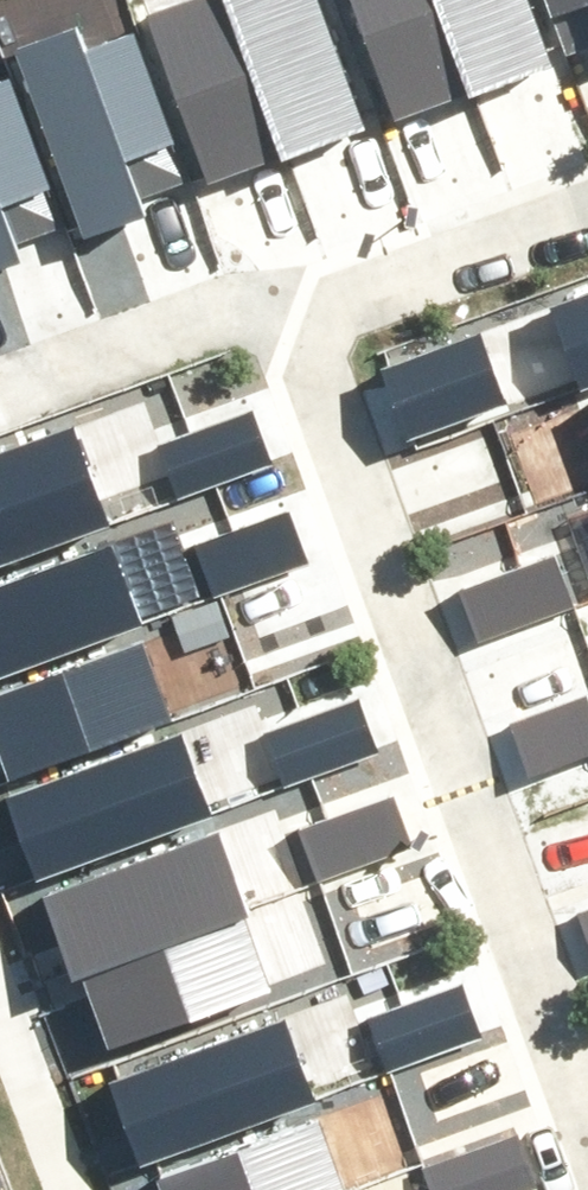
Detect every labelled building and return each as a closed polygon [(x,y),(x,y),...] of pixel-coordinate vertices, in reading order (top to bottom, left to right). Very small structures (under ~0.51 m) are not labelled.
[(153,8),(207,165),(255,149),(252,140),(284,129),(240,0),(214,0),(212,1),(212,0),(176,0),(153,8)] [(328,0),(240,0),(284,129),(315,118),(318,127),(366,110),(328,0)] [(389,100),(437,83),(434,75),(466,64),(444,0),(355,0),(389,100)] [(533,0),(444,0),(466,64),(498,53),(501,62),(549,45),(533,0)] [(76,14),(16,35),(82,222),(140,202),(121,148),(178,127),(140,18),(84,37),(76,14)] [(21,243),(2,189),(59,169),(20,59),(0,66),(0,251),(21,243)] [(556,286),(587,374),(587,275),(556,286)] [(478,323),(386,358),(410,422),(503,387),(478,323)] [(257,394),(163,425),(180,476),(274,444),(257,394)] [(0,450),(0,551),(105,513),(74,424),(0,450)] [(288,501),(193,532),(210,583),(305,551),(288,501)] [(0,561),(0,661),(138,612),(106,523),(0,561)] [(557,539),(462,571),(479,621),(573,589),(557,539)] [(0,689),(0,716),(19,765),(175,704),(146,631),(0,689)] [(353,676),(259,707),(276,757),(370,726),(353,676)] [(519,710),(535,761),(587,743),(587,687),(519,710)] [(179,719),(8,780),(40,869),(211,808),(179,719)] [(394,785),(299,816),(316,866),(411,835),(394,785)] [(223,807),(39,877),(72,964),(87,958),(243,898),(256,893),(223,807)] [(243,898),(87,958),(112,1024),(268,965),(243,898)] [(462,974),(368,1005),(385,1056),(479,1024),(462,974)] [(285,1001),(114,1062),(146,1151),(317,1090),(285,1001)] [(174,1189),(285,1189),(344,1167),(318,1101),(163,1161),(174,1189)] [(427,1157),(438,1189),(497,1189),(538,1176),(522,1126),(427,1157)] [(358,1162),(344,1167),(285,1189),(368,1189),(358,1162)]
